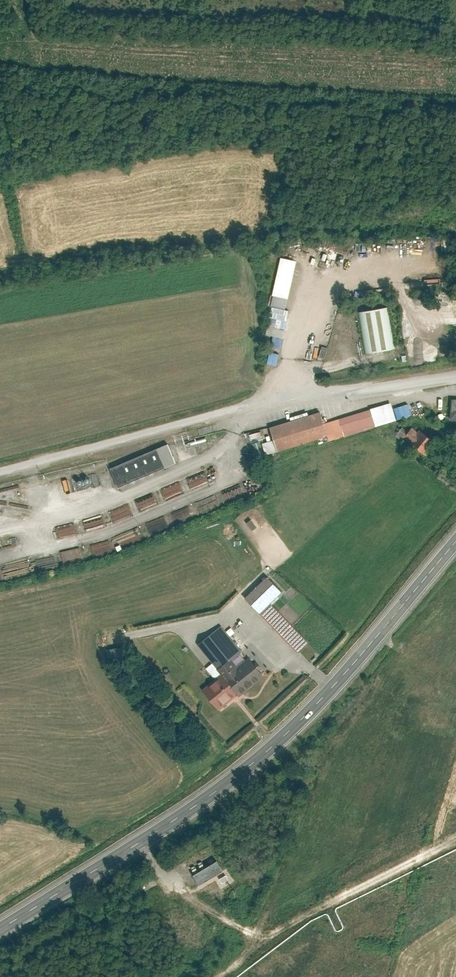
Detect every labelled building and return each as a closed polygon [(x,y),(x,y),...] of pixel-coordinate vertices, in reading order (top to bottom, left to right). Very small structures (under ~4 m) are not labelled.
[(295,265),(282,261),(271,306),(285,309),(295,265)] [(388,307),(358,312),(365,354),(395,349),(388,307)] [(325,358),(328,347),(323,345),(320,356),(325,358)] [(270,351),(267,362),(277,365),(280,354),(270,351)] [(391,404),(326,424),(329,441),(396,422),(391,404)] [(320,413),(270,429),(277,453),(327,437),(320,413)] [(435,443),(419,431),(418,432),(412,428),(404,439),(426,456),(435,443)] [(171,441),(112,467),(121,487),(180,461),(171,441)] [(259,455),(265,453),(262,442),(256,444),(259,455)] [(200,483),(197,475),(188,478),(190,486),(200,483)] [(180,483),(162,491),(166,499),(184,492),(180,483)] [(112,512),(115,521),(133,514),(130,505),(112,512)] [(59,538),(78,533),(75,522),(56,527),(59,538)] [(110,539),(91,544),(94,555),(113,550),(110,539)] [(64,560),(82,557),(81,548),(63,550),(64,560)] [(54,559),(37,562),(38,569),(55,567),(54,559)] [(271,576),(248,595),(265,613),(275,603),(286,593),(271,576)] [(275,603),(265,613),(302,649),(312,639),(275,603)] [(225,625),(199,644),(219,670),(244,651),(225,625)] [(253,656),(208,690),(221,707),(266,674),(253,656)] [(217,860),(194,874),(200,885),(223,870),(217,860)] [(228,880),(226,875),(219,878),(222,883),(228,880)] [(149,897),(160,890),(157,885),(146,892),(149,897)]
